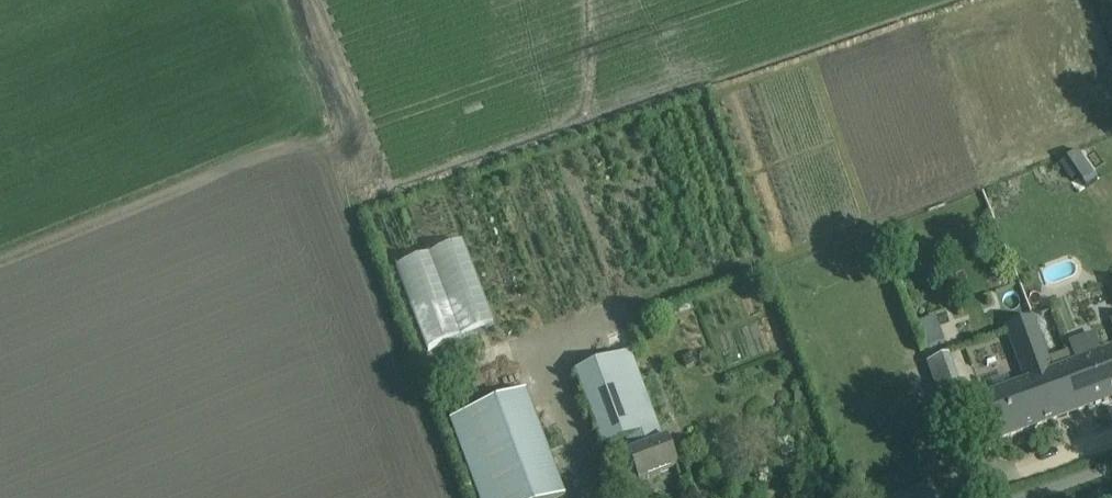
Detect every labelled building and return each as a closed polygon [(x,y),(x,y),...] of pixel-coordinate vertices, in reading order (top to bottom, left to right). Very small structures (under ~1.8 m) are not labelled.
[(1067,160),(1062,164),(1073,180),(1078,176),(1084,184),(1095,176),(1078,152),(1067,160)] [(993,393),(984,396),(993,420),(1000,441),(1068,416),(1051,371),(1055,369),(1051,358),(1036,318),(1005,329),(1025,381),(1014,385),(1009,372),(988,379),(993,393)] [(940,344),(930,320),(916,325),(926,349),(940,344)] [(1051,371),(1068,416),(1111,400),(1111,348),(1101,352),(1076,362),(1055,369),(1051,371)] [(978,401),(961,350),(928,361),(946,412),(978,401)] [(677,467),(670,447),(667,439),(662,441),(657,430),(659,429),(631,354),(576,374),(604,448),(632,437),(637,452),(629,455),(639,481),(677,467)] [(481,497),(568,497),(534,390),(455,415),(481,497)]
